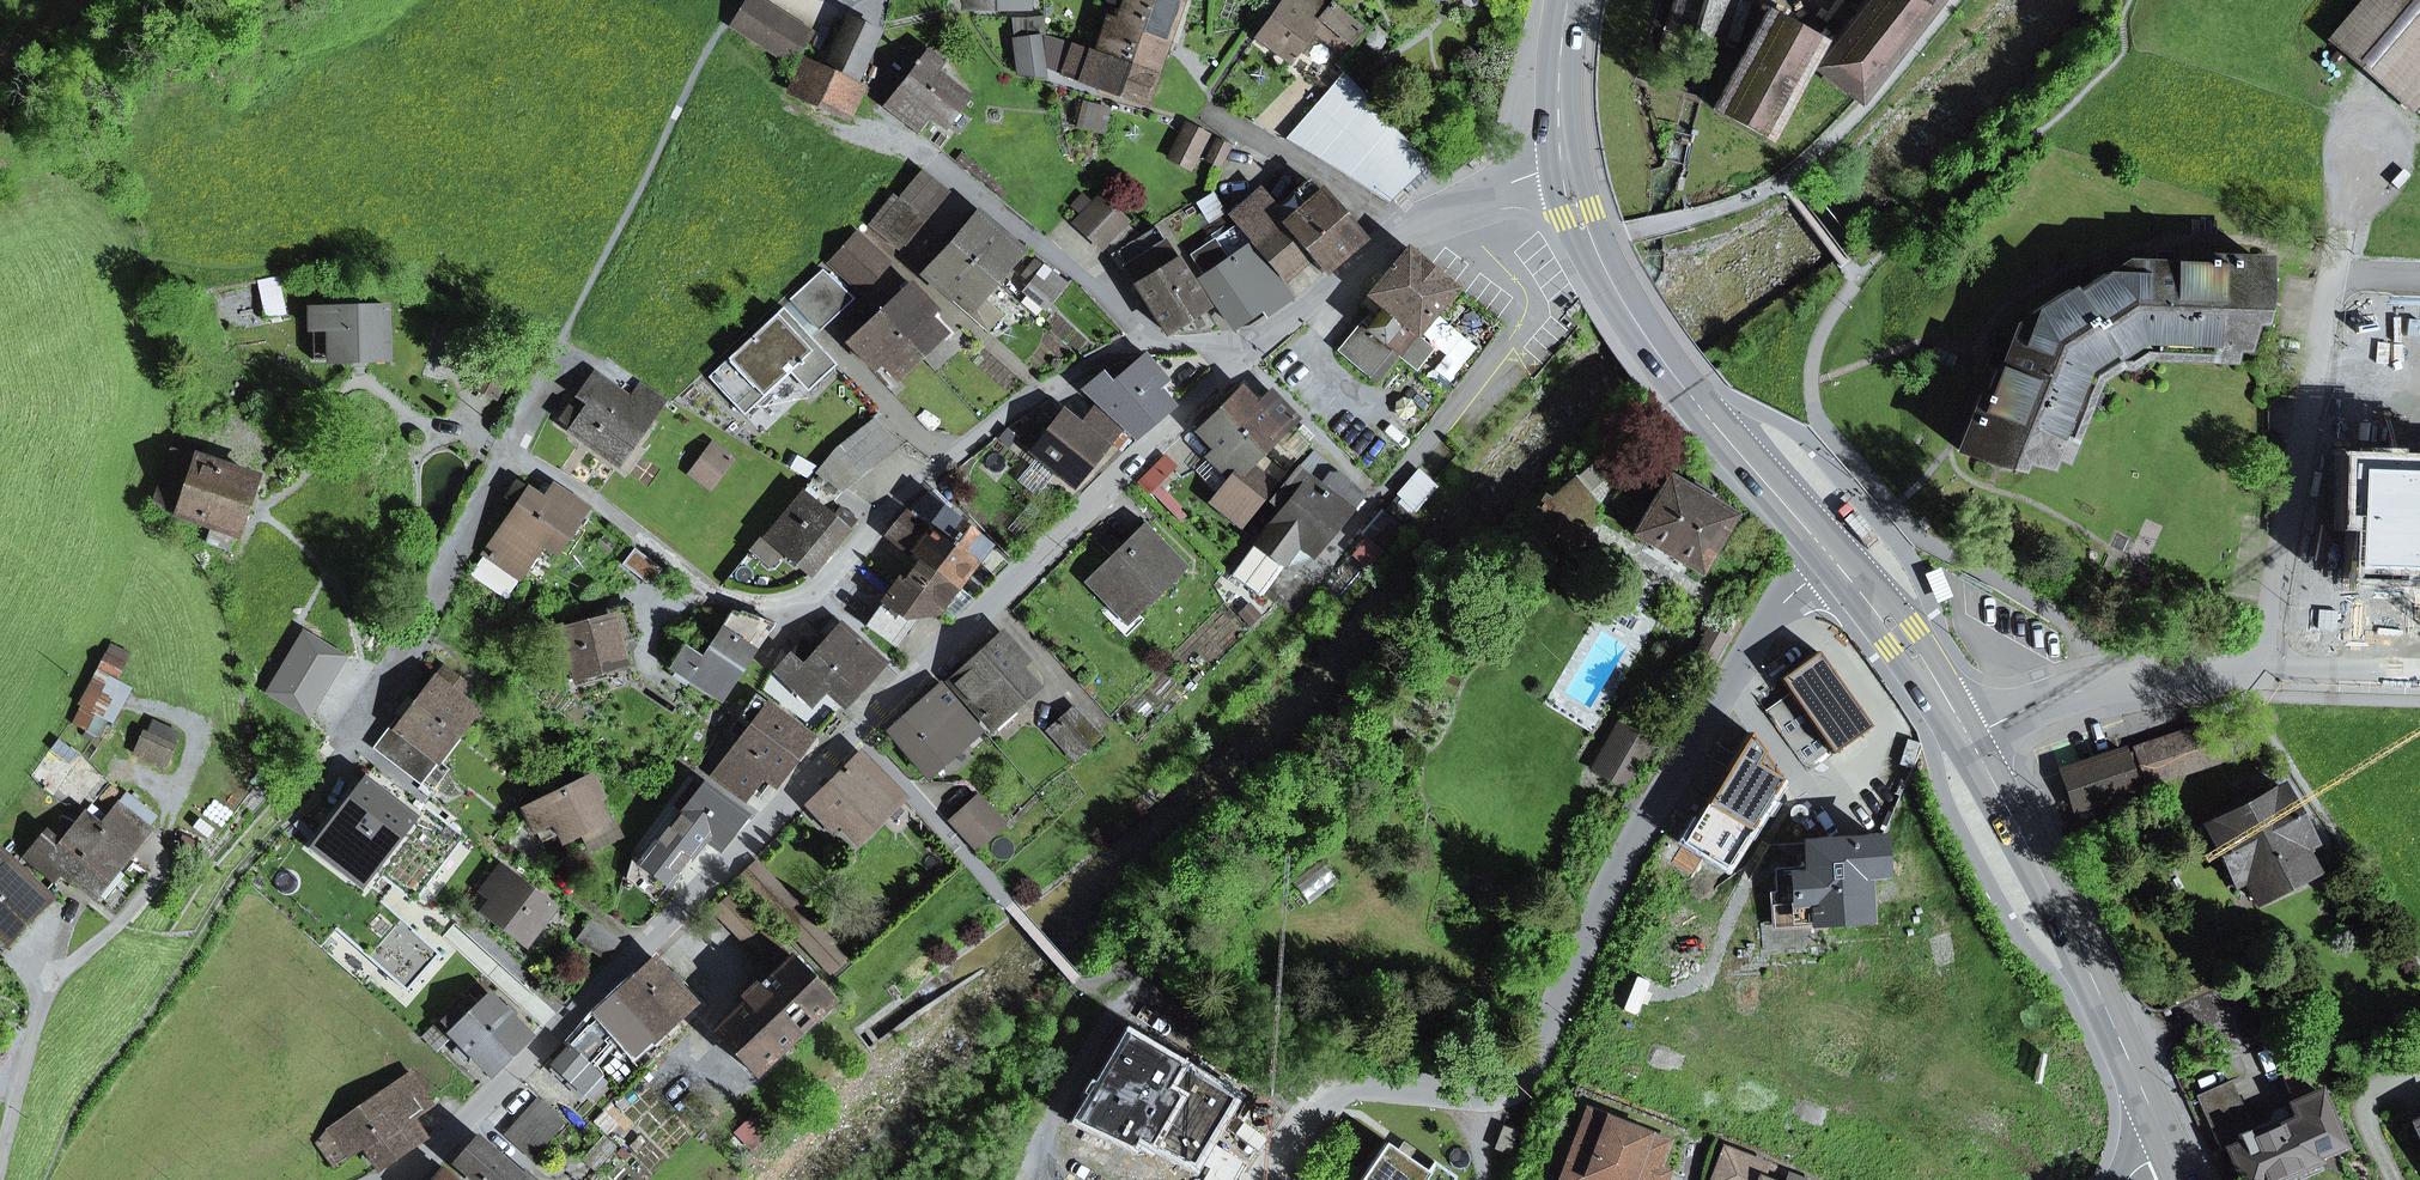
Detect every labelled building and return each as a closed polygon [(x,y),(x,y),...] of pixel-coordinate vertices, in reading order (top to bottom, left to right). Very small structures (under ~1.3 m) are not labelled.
[(812,33),(761,0),(750,0),(733,26),(791,64),(812,33)] [(1116,20),(1116,21),(1166,41),(1181,0),(1124,0),(1116,20)] [(1288,60),(1321,20),(1350,43),(1362,30),(1326,0),(1284,0),(1259,35),(1288,60)] [(1719,44),(1732,0),(1677,0),(1668,28),(1702,38),(1709,41),(1716,43),(1719,44)] [(1810,62),(1858,100),(1936,0),(1868,0),(1829,50),(1820,43),(1810,62)] [(2332,39),(2411,107),(2419,96),(2419,0),(2365,0),(2332,39)] [(1713,108),(1768,138),(1810,62),(1820,43),(1821,41),(1766,11),(1713,108)] [(1044,77),(1037,36),(1045,35),(1044,15),(1011,17),(1013,39),(1018,39),(1023,75),(1044,77)] [(1116,20),(1107,16),(1098,41),(1131,52),(1126,66),(1154,76),(1166,41),(1116,21),(1116,20)] [(878,30),(848,18),(826,66),(854,80),(878,30)] [(1054,69),(1143,103),(1154,76),(1126,66),(1131,52),(1098,41),(1094,54),(1075,45),(1045,37),(1045,58),(1055,62),(1054,69)] [(893,61),(910,74),(884,107),(917,132),(931,114),(945,125),(967,96),(936,72),(943,63),(927,51),(919,61),(903,49),(893,61)] [(789,90),(847,117),(863,84),(854,80),(826,66),(817,65),(804,58),(789,90)] [(1429,165),(1344,72),(1285,138),(1388,203),(1429,165)] [(1102,131),(1107,122),(1108,110),(1083,103),(1078,125),(1102,131)] [(1169,157),(1190,168),(1207,136),(1186,125),(1169,157)] [(1206,160),(1219,167),(1229,147),(1215,140),(1206,160)] [(921,171),(898,199),(922,218),(944,190),(921,171)] [(1310,258),(1323,273),(1363,238),(1321,190),(1318,192),(1307,180),(1275,207),(1270,211),(1310,258)] [(1278,271),(1285,280),(1310,258),(1270,211),(1275,207),(1262,191),(1232,217),(1237,224),(1253,242),(1278,271)] [(875,219),(903,241),(922,218),(898,199),(894,196),(875,219)] [(1101,197),(1076,223),(1101,248),(1126,221),(1101,197)] [(999,243),(1006,235),(979,211),(951,243),(995,282),(1016,258),(999,243)] [(1261,306),(1228,259),(1253,242),(1237,224),(1192,255),(1204,274),(1200,277),(1233,326),(1259,308),(1265,316),(1266,315),(1260,307),(1261,306)] [(1115,251),(1166,332),(1206,307),(1156,227),(1115,251)] [(832,258),(864,286),(884,264),(853,236),(832,258)] [(1260,307),(1266,315),(1292,298),(1275,273),(1278,271),(1253,242),(1228,259),(1261,306),(1260,307)] [(957,291),(973,305),(982,296),(995,282),(951,243),(922,275),(950,299),(957,291)] [(1448,295),(1454,289),(1406,249),(1368,295),(1383,307),(1367,327),(1361,322),(1338,350),(1376,382),(1398,355),(1416,370),(1433,349),(1415,335),(1437,309),(1446,316),(1458,303),(1448,295)] [(1028,284),(1052,303),(1067,283),(1043,264),(1042,266),(1034,260),(1022,275),(1030,281),(1026,285),(1028,284)] [(2202,265),(2172,264),(2171,268),(2134,267),(2133,275),(2104,274),(2072,295),(2071,296),(2107,351),(2106,352),(2110,358),(2111,358),(2133,343),(2151,344),(2151,356),(2228,358),(2228,348),(2229,320),(2243,321),(2244,293),(2260,294),(2261,262),(2202,260),(2202,265)] [(812,278),(790,300),(816,328),(849,297),(824,274),(815,282),(812,278)] [(295,278),(234,287),(240,331),(302,323),(295,278)] [(929,318),(936,311),(911,284),(880,313),(920,356),(944,334),(929,318)] [(2071,296),(2072,295),(2067,289),(2034,311),(2023,339),(2016,336),(2002,370),(1997,368),(1986,397),(1981,395),(1959,450),(1989,462),(1995,447),(2020,457),(2025,444),(2050,454),(2060,459),(2083,404),(2105,412),(2111,395),(2089,387),(2079,383),(2085,366),(2106,352),(2107,351),(2071,296)] [(987,332),(1002,314),(982,296),(973,305),(957,291),(950,299),(987,332)] [(2245,321),(2254,321),(2260,294),(2244,293),(2243,321),(2245,321)] [(809,334),(816,328),(790,300),(783,307),(809,334)] [(388,358),(387,307),(312,309),(313,360),(388,358)] [(808,392),(837,364),(809,334),(783,307),(708,377),(744,415),(790,373),(808,392)] [(882,361),(897,378),(920,356),(880,313),(849,342),(874,369),(882,361)] [(2228,348),(2239,348),(2245,321),(2243,321),(2229,320),(2228,348)] [(2142,355),(2151,356),(2151,344),(2133,343),(2111,358),(2115,365),(2127,365),(2142,355)] [(2089,387),(2093,379),(2115,365),(2110,358),(2106,352),(2085,366),(2079,383),(2089,387)] [(1083,389),(1134,438),(1172,406),(1158,388),(1167,380),(1145,353),(1111,382),(1103,372),(1083,389)] [(570,406),(560,420),(618,462),(663,400),(639,384),(630,398),(595,372),(576,395),(587,403),(580,413),(570,406)] [(1257,405),(1242,389),(1220,411),(1261,452),(1296,418),(1271,392),(1264,399),(1257,405)] [(1032,449),(1031,451),(1073,486),(1118,430),(1092,409),(1079,425),(1063,412),(1047,433),(1036,423),(1022,441),(1032,449)] [(1241,526),(1263,499),(1264,500),(1276,485),(1248,465),(1261,452),(1220,411),(1198,432),(1215,449),(1207,457),(1211,461),(1199,474),(1219,494),(1211,502),(1241,526)] [(842,490),(844,492),(898,449),(874,419),(836,449),(817,473),(842,490)] [(1613,448),(1637,476),(1642,472),(1619,443),(1613,448)] [(713,444),(698,464),(718,478),(733,459),(713,444)] [(2046,464),(2050,454),(2025,444),(2020,457),(2019,459),(2046,464)] [(2019,459),(2020,457),(1995,447),(1989,462),(2016,467),(2019,459)] [(1637,476),(1613,448),(1576,479),(1600,507),(1637,476)] [(207,542),(229,550),(237,527),(248,494),(254,476),(171,449),(161,478),(152,505),(213,526),(207,542)] [(1313,451),(1278,492),(1332,533),(1364,495),(1313,451)] [(1164,458),(1143,478),(1153,489),(1174,468),(1164,458)] [(709,490),(718,478),(698,464),(690,476),(709,490)] [(825,510),(842,490),(817,473),(765,537),(783,552),(811,574),(855,520),(840,508),(832,516),(825,510)] [(1412,507),(1414,509),(1430,491),(1413,476),(1362,535),(1380,550),(1400,527),(1397,524),(1412,507)] [(1667,476),(1633,533),(1699,573),(1733,515),(1709,501),(1714,494),(1695,483),(1690,490),(1667,476)] [(1545,524),(1577,539),(1600,507),(1576,479),(1550,500),(1543,500),(1532,518),(1533,519),(1545,526),(1545,524)] [(555,553),(587,507),(554,484),(543,499),(519,483),(509,497),(518,504),(507,519),(542,544),(555,553)] [(930,492),(912,509),(932,527),(947,509),(930,492)] [(1312,556),(1332,533),(1278,492),(1253,521),(1264,529),(1231,575),(1260,596),(1283,565),(1312,556)] [(977,561),(990,544),(947,509),(932,527),(977,561)] [(923,558),(958,585),(977,561),(932,527),(929,531),(905,512),(888,532),(923,558)] [(484,555),(518,580),(542,544),(507,519),(484,555)] [(1149,530),(1144,524),(1143,525),(1122,546),(1128,551),(1149,530)] [(1111,609),(1120,600),(1136,616),(1186,567),(1149,530),(1128,551),(1122,546),(1085,582),(1111,609)] [(763,536),(752,550),(772,566),(783,552),(765,537),(763,536)] [(505,600),(518,580),(484,555),(471,575),(505,600)] [(918,615),(939,611),(958,585),(923,558),(904,582),(899,579),(866,625),(895,647),(918,615)] [(974,599),(958,585),(939,611),(952,620),(974,599)] [(1128,625),(1136,616),(1120,600),(1111,609),(1128,625)] [(605,675),(604,668),(625,663),(617,631),(634,627),(629,607),(597,615),(599,622),(556,633),(562,655),(570,653),(578,682),(605,675)] [(742,614),(733,611),(710,647),(740,667),(769,621),(743,612),(742,614)] [(823,683),(845,703),(883,661),(841,623),(814,652),(802,642),(776,670),(809,700),(823,683)] [(1709,627),(1692,659),(1709,669),(1727,637),(1709,627)] [(304,633),(268,692),(308,715),(343,657),(304,633)] [(952,683),(991,725),(1034,686),(1016,666),(1023,658),(1003,636),(952,683)] [(673,667),(720,697),(740,667),(710,647),(702,659),(686,648),(673,667)] [(116,678),(123,664),(106,655),(99,669),(116,678)] [(1859,724),(1809,656),(1775,681),(1826,749),(1859,724)] [(467,684),(446,668),(417,704),(457,735),(476,710),(458,696),(467,684)] [(889,730),(928,776),(980,731),(941,684),(889,730)] [(95,714),(105,696),(91,689),(81,706),(95,714)] [(811,736),(756,696),(733,730),(742,736),(731,750),(764,776),(775,784),(798,754),(811,736)] [(398,766),(421,783),(422,782),(438,760),(457,735),(417,704),(405,720),(398,730),(407,737),(401,745),(410,751),(398,766)] [(1064,747),(1074,758),(1098,735),(1074,709),(1060,722),(1074,737),(1064,747)] [(405,720),(399,715),(374,747),(398,766),(410,751),(401,745),(407,737),(398,730),(405,720)] [(1064,747),(1074,737),(1060,722),(1050,731),(1064,747)] [(2146,785),(2218,760),(2206,725),(2170,737),(2134,750),(2144,782),(2146,785)] [(1735,727),(1681,825),(1728,851),(1769,778),(1735,727)] [(164,768),(174,746),(145,732),(135,752),(164,768)] [(1611,747),(1598,768),(1626,785),(1638,763),(1611,747)] [(712,775),(745,801),(764,776),(731,750),(712,775)] [(2136,788),(2135,785),(2144,782),(2134,750),(2124,754),(2123,751),(2061,772),(2073,809),(2136,788)] [(838,818),(858,839),(901,797),(860,755),(810,804),(831,825),(838,818)] [(422,782),(433,790),(449,769),(438,760),(422,782)] [(355,792),(313,847),(334,864),(351,877),(363,886),(369,878),(373,873),(415,903),(466,837),(445,820),(423,803),(413,815),(390,796),(399,784),(375,766),(355,792)] [(1586,789),(1614,805),(1626,785),(1598,768),(1586,789)] [(622,836),(612,816),(606,819),(596,799),(602,796),(596,784),(589,787),(585,780),(526,810),(541,839),(559,830),(565,840),(582,832),(589,847),(596,849),(622,836)] [(706,838),(720,849),(746,816),(705,784),(704,786),(696,780),(680,800),(689,806),(684,812),(645,862),(671,882),(706,838)] [(2242,806),(2285,887),(2314,871),(2301,848),(2311,844),(2280,786),(2242,806)] [(952,821),(976,848),(1002,823),(978,797),(952,821)] [(684,812),(689,806),(680,800),(676,806),(684,812)] [(124,874),(116,867),(148,827),(118,803),(102,824),(76,805),(62,823),(72,831),(61,844),(48,832),(26,858),(55,882),(61,874),(72,883),(77,876),(104,898),(124,874)] [(2244,879),(2255,903),(2285,887),(2242,806),(2204,826),(2235,884),(2244,879)] [(1807,924),(1807,922),(1865,920),(1863,875),(1882,874),(1881,839),(1804,841),(1804,867),(1775,868),(1776,891),(1770,891),(1770,925),(1807,924)] [(9,942),(54,896),(0,846),(0,934),(9,942)] [(794,903),(754,861),(738,875),(779,918),(794,903)] [(334,864),(286,917),(321,947),(336,930),(407,992),(441,954),(412,928),(408,933),(349,880),(351,877),(334,864)] [(488,912),(525,941),(551,907),(502,869),(487,889),(499,898),(488,912)] [(767,959),(780,946),(732,896),(716,911),(765,961),(767,959)] [(831,972),(846,957),(794,903),(779,918),(831,972)] [(606,961),(621,940),(591,918),(576,939),(606,961)] [(746,1002),(715,1032),(756,1075),(833,1000),(780,946),(767,959),(778,970),(766,982),(764,980),(761,983),(763,985),(761,987),(756,982),(741,997),(746,1002)] [(694,1001),(656,958),(637,975),(676,1018),(694,1001)] [(633,1018),(653,1039),(676,1018),(637,975),(600,1009),(620,1030),(633,1018)] [(454,1034),(491,1073),(531,1036),(490,995),(477,1007),(468,999),(444,1022),(454,1034)] [(423,1036),(439,1050),(454,1034),(444,1022),(441,1019),(423,1036)] [(612,1040),(592,1022),(569,1046),(589,1064),(609,1043),(612,1040)] [(589,1064),(596,1070),(616,1049),(609,1043),(589,1064)] [(591,1099),(607,1081),(596,1070),(589,1064),(569,1046),(553,1064),(570,1080),(568,1083),(581,1096),(584,1093),(591,1099)] [(1237,1105),(1148,1047),(1104,1114),(1193,1172),(1237,1105)] [(364,1145),(379,1167),(426,1136),(415,1118),(433,1105),(411,1074),(345,1117),(318,1142),(335,1166),(355,1152),(364,1145)] [(2196,1096),(2213,1133),(2247,1118),(2230,1081),(2196,1096)] [(2342,1146),(2318,1091),(2289,1104),(2296,1118),(2256,1135),(2249,1139),(2245,1131),(2236,1135),(2239,1143),(2226,1149),(2240,1179),(2279,1179),(2279,1178),(2282,1177),(2291,1179),(2293,1179),(2296,1170),(2299,1169),(2310,1173),(2313,1163),(2317,1161),(2316,1158),(2342,1146)] [(539,1100),(506,1136),(532,1158),(564,1123),(539,1100)] [(755,1111),(736,1129),(752,1147),(772,1130),(755,1111)] [(1658,1165),(1666,1143),(1588,1112),(1562,1179),(1652,1179),(1658,1165)] [(2247,1118),(2213,1133),(2221,1151),(2226,1149),(2239,1143),(2236,1135),(2245,1131),(2249,1139),(2256,1135),(2247,1118)] [(1509,1151),(1515,1133),(1503,1129),(1497,1146),(1509,1151)] [(603,1136),(583,1159),(595,1170),(615,1148),(603,1136)] [(525,1173),(523,1176),(479,1137),(457,1162),(477,1179),(534,1179),(525,1173)] [(1375,1179),(1462,1179),(1463,1178),(1439,1163),(1436,1167),(1400,1144),(1375,1179)] [(1743,1159),(1744,1157),(1724,1149),(1712,1179),(1735,1179),(1743,1159)] [(1759,1179),(1763,1167),(1743,1159),(1735,1179),(1758,1179),(1759,1179)] [(2321,1170),(2317,1161),(2313,1163),(2310,1173),(2299,1169),(2296,1170),(2293,1179),(2299,1179),(2321,1170)] [(1672,1170),(1658,1165),(1652,1179),(1668,1179),(1672,1170)] [(444,1171),(436,1179),(456,1179),(444,1171)]
